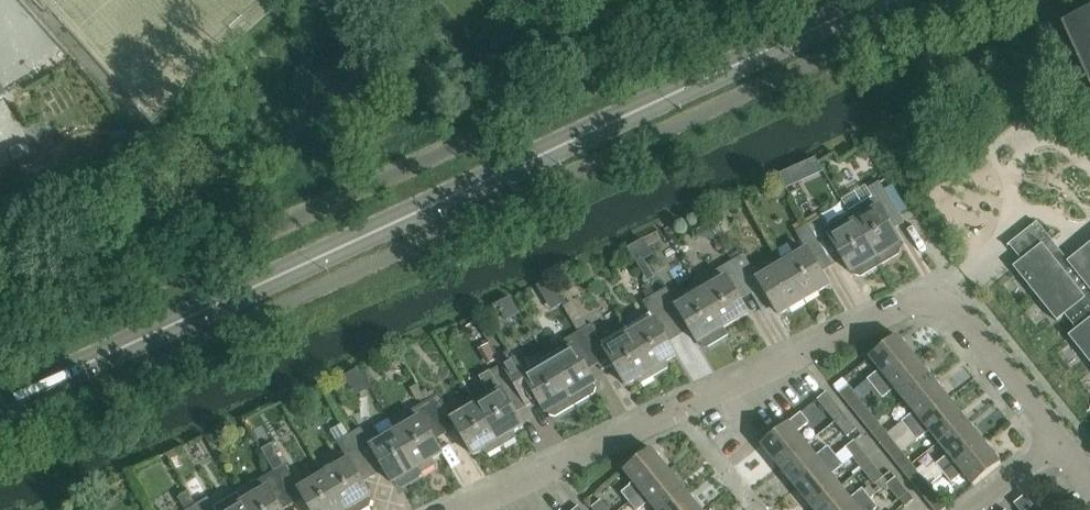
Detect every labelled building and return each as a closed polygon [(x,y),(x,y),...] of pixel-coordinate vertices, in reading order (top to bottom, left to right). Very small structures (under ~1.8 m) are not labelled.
[(1076,29),(1089,61),(1089,23),(1076,29)] [(867,189),(871,196),(867,198),(865,210),(852,217),(855,221),(876,258),(900,243),(892,230),(904,223),(879,182),(867,189)] [(876,258),(855,221),(830,236),(819,218),(807,224),(832,266),(843,260),(851,273),(876,258)] [(1070,264),(1037,223),(1007,246),(1008,247),(1009,246),(1021,261),(1013,267),(1014,268),(1015,267),(1057,320),(1056,320),(1057,321),(1064,315),(1076,330),(1068,336),(1069,337),(1070,336),(1089,361),(1089,248),(1070,264)] [(832,266),(807,224),(795,232),(806,250),(783,264),(804,301),(828,286),(820,273),(832,266)] [(804,301),(783,264),(758,279),(743,255),(732,261),(752,294),(762,287),(779,315),(804,301)] [(752,294),(732,261),(710,274),(716,284),(702,292),(724,328),(747,314),(740,301),(752,294)] [(724,328),(702,292),(677,307),(666,288),(655,295),(679,336),(690,330),(698,343),(724,328)] [(649,313),(626,328),(655,376),(668,368),(667,361),(676,356),(668,343),(679,336),(655,295),(643,302),(649,313)] [(626,328),(601,342),(591,325),(579,332),(598,364),(602,371),(614,364),(626,386),(635,381),(641,385),(655,376),(626,328)] [(598,364),(579,332),(557,345),(563,354),(548,363),(570,399),(594,384),(587,371),(598,364)] [(897,335),(869,358),(879,370),(867,380),(875,389),(914,357),(897,335)] [(914,357),(875,389),(882,398),(894,389),(904,400),(931,378),(914,357)] [(513,359),(501,366),(526,407),(537,400),(545,413),(570,399),(548,363),(524,377),(513,359)] [(526,407),(501,366),(490,372),(501,391),(476,406),(501,447),(516,438),(515,431),(523,426),(515,413),(526,407)] [(931,378),(904,400),(914,412),(902,422),(909,431),(949,400),(931,378)] [(851,408),(860,400),(848,386),(839,393),(851,408)] [(844,414),(826,392),(817,400),(834,421),(844,414)] [(501,447),(476,406),(453,420),(438,395),(426,402),(445,435),(457,428),(473,456),(481,451),(487,455),(501,447)] [(860,400),(851,408),(868,429),(877,422),(860,400)] [(966,421),(949,400),(909,431),(917,441),(929,431),(938,443),(966,421)] [(405,415),(407,419),(395,427),(397,432),(396,433),(420,474),(434,466),(433,459),(442,454),(434,441),(445,435),(426,402),(405,415)] [(800,413),(761,445),(778,466),(806,444),(796,433),(808,423),(800,413)] [(844,414),(834,421),(847,437),(856,429),(844,414)] [(966,421),(938,443),(948,455),(936,465),(944,474),(983,442),(966,421)] [(894,443),(877,422),(868,429),(885,451),(894,443)] [(376,428),(364,435),(361,429),(349,436),(373,477),(385,470),(392,483),(401,478),(407,483),(420,474),(396,433),(395,434),(392,429),(380,436),(376,428)] [(283,467),(264,435),(254,441),(269,465),(268,465),(292,505),(304,498),(311,509),(343,509),(323,476),(300,490),(285,465),(283,467)] [(323,476),(343,509),(365,509),(368,508),(371,501),(369,497),(370,497),(362,483),(373,477),(349,436),(337,443),(348,461),(323,476)] [(862,470),(871,462),(854,441),(845,449),(862,470)] [(1001,464),(983,442),(944,474),(951,483),(963,474),(973,486),(1001,464)] [(912,465),(894,443),(885,451),(902,472),(912,465)] [(816,457),(806,444),(778,466),(795,488),(835,456),(828,447),(816,457)] [(651,449),(623,471),(633,483),(621,493),(629,503),(668,470),(651,449)] [(843,466),(835,456),(795,488),(813,509),(840,487),(831,475),(843,466)] [(883,477),(871,462),(862,470),(874,485),(883,477)] [(270,474),(252,485),(257,495),(243,503),(247,509),(283,509),(292,505),(268,465),(266,467),(270,474)] [(929,486),(912,465),(902,472),(920,493),(929,486)] [(629,503),(635,509),(639,509),(648,502),(655,509),(663,509),(686,492),(668,470),(629,503)] [(898,500),(907,493),(895,478),(886,485),(898,500)] [(202,502),(192,485),(186,488),(188,492),(187,492),(198,509),(215,509),(208,499),(202,502)] [(929,486),(920,493),(933,509),(943,509),(946,507),(929,486)] [(813,509),(856,509),(870,499),(862,489),(850,499),(840,487),(813,509)] [(187,492),(177,498),(185,509),(198,509),(187,492)] [(663,509),(700,509),(686,492),(663,509)] [(1025,495),(1014,504),(1019,509),(1028,509),(1033,506),(1025,495)] [(870,499),(856,509),(874,509),(877,508),(870,499)] [(600,500),(591,508),(593,509),(608,509),(600,500)]
